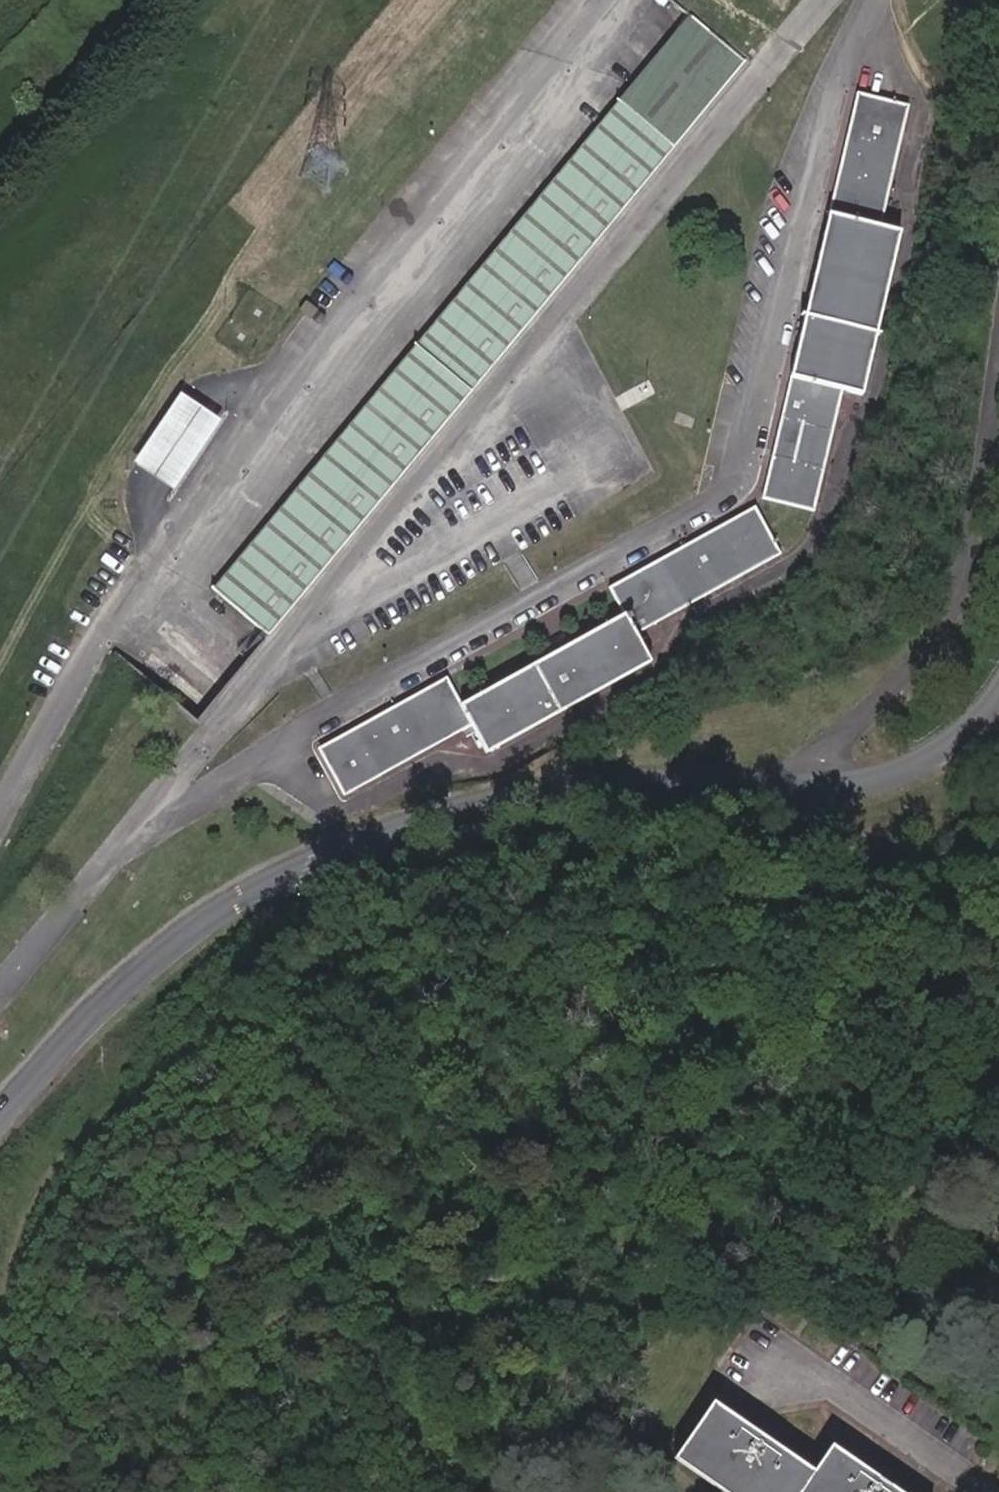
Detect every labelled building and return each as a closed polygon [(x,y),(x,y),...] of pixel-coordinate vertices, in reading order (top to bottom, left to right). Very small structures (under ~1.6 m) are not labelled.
[(222,595),(274,638),(679,153),(750,64),(700,22),(628,113),(222,595)] [(935,140),(884,126),(773,505),(822,519),(857,397),(867,400),(907,260),(899,258),(935,140)] [(172,389),(126,462),(169,489),(216,417),(172,389)] [(375,792),(480,733),(494,756),(657,665),(642,639),(791,555),(765,510),(617,593),(633,622),(470,713),(455,686),(332,755),(358,802),(375,792)] [(701,1398),(664,1448),(724,1491),(886,1491),(822,1445),(802,1473),(701,1398)]
